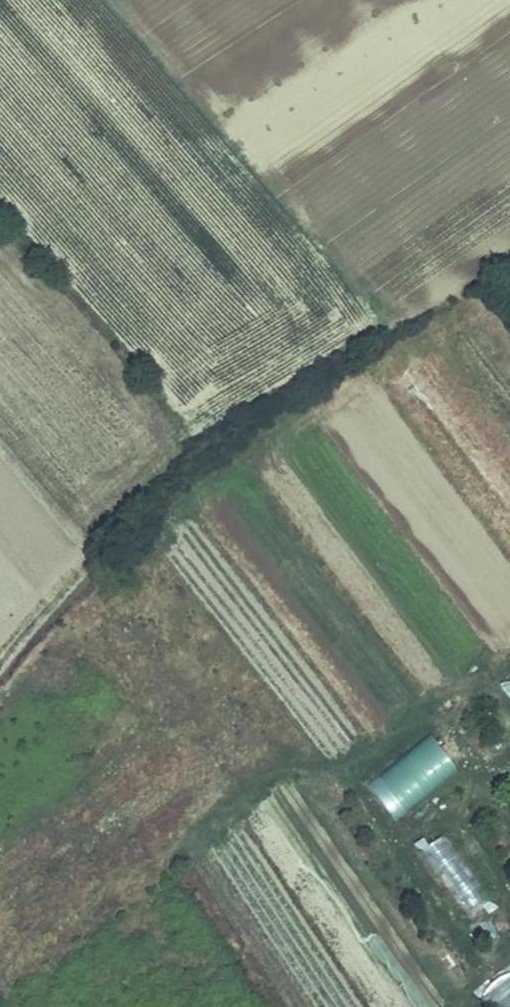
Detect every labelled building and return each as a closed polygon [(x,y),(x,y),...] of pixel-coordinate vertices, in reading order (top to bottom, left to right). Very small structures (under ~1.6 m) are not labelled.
[(363,781),(393,819),(458,769),(429,731),(363,781)] [(447,830),(421,845),(461,919),(487,905),(447,830)] [(481,919),(471,930),(486,944),(496,933),(481,919)] [(488,991),(497,1006),(509,1006),(509,978),(488,991)]
